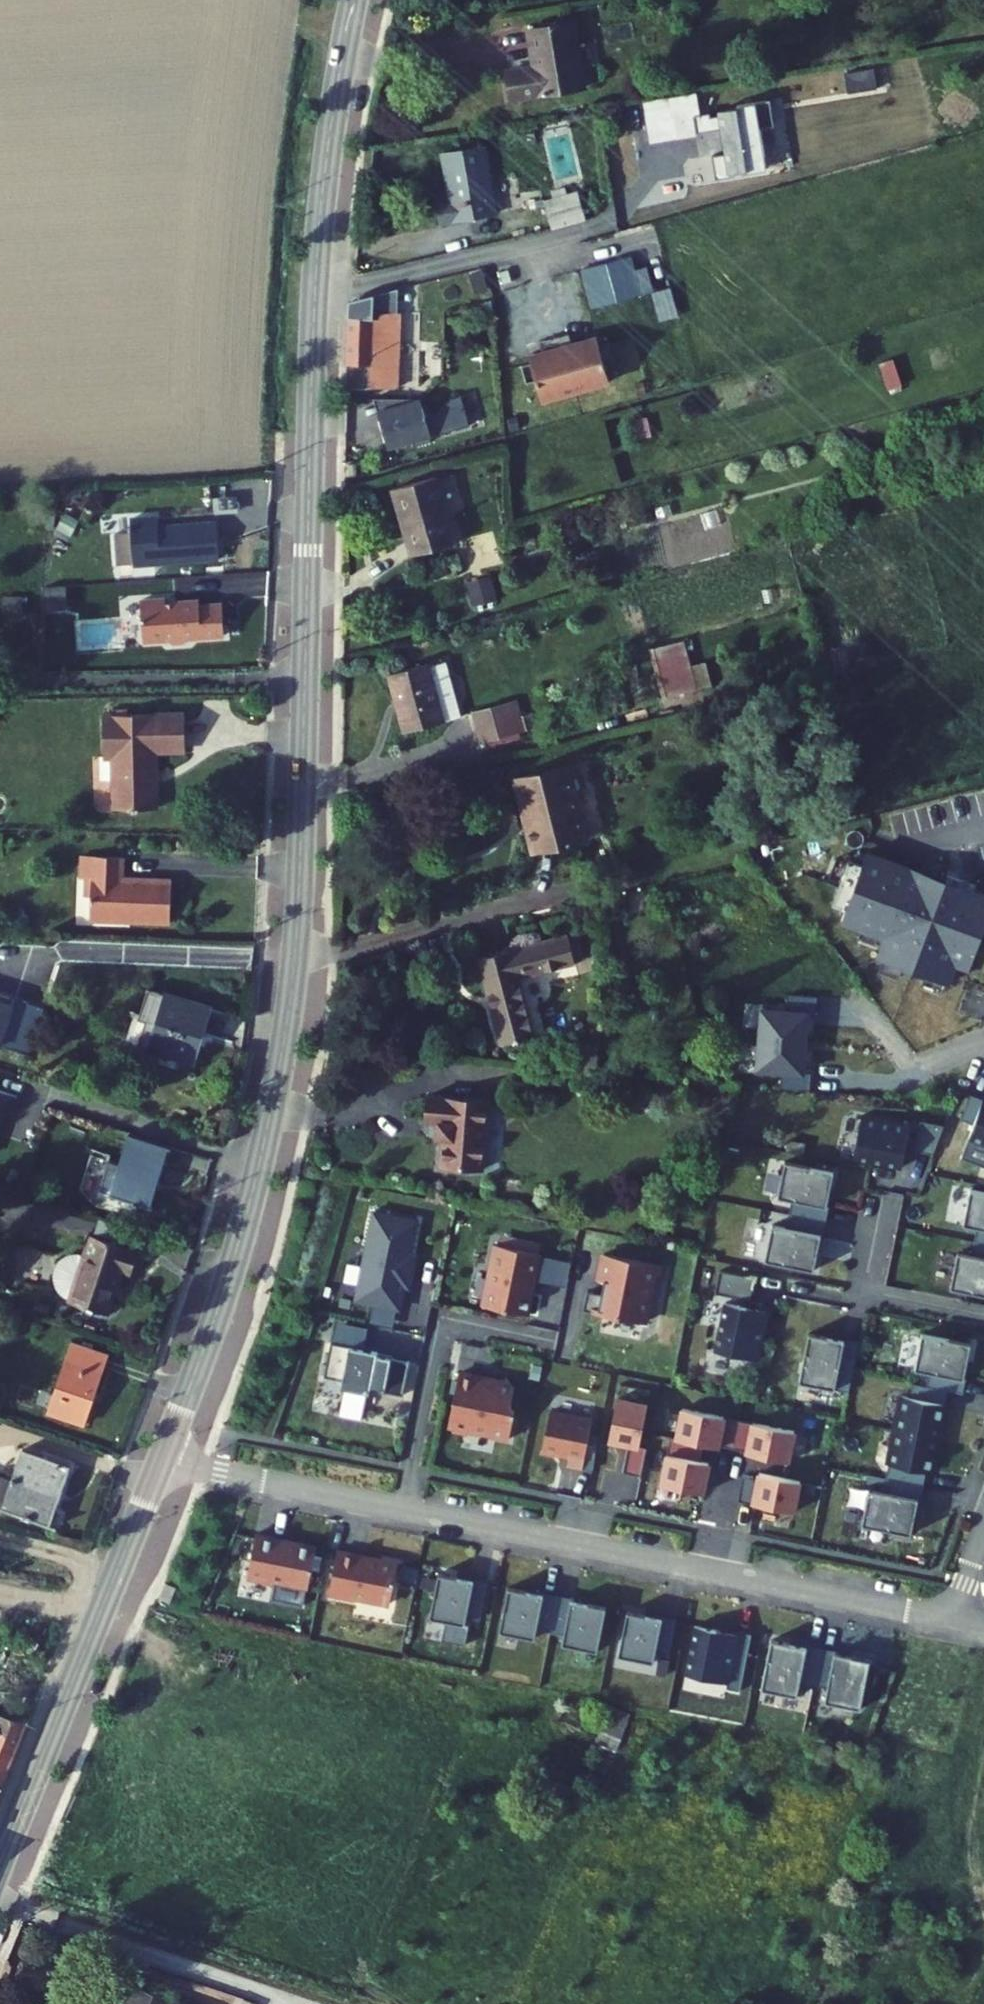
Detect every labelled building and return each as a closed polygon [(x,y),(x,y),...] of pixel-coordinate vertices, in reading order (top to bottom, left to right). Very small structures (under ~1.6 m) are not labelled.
[(523,68),(527,97),(599,85),(589,19),(540,27),(544,52),(552,50),(554,63),(523,68)] [(844,77),(847,97),(887,91),(884,71),(844,77)] [(701,102),(697,81),(678,84),(685,127),(703,123),(703,122),(732,118),(736,137),(731,138),(732,142),(718,144),(722,168),(742,164),(741,161),(749,159),(749,161),(773,157),(765,112),(779,109),(775,87),(737,93),(738,96),(719,99),(720,103),(711,105),(710,101),(701,102)] [(678,84),(648,89),(656,132),(685,127),(678,84)] [(454,202),(457,222),(513,213),(501,142),(459,148),(467,200),(454,202)] [(601,225),(598,196),(563,200),(566,230),(601,225)] [(404,301),(384,301),(383,306),(352,305),(350,352),(373,353),(372,375),(401,376),(404,301)] [(553,325),(556,337),(574,332),(571,320),(553,325)] [(544,340),(531,344),(533,350),(538,368),(543,387),(611,369),(605,349),(600,331),(599,325),(574,332),(556,337),(544,340)] [(610,328),(600,331),(605,349),(615,346),(610,328)] [(533,350),(523,352),(528,370),(538,368),(533,350)] [(471,412),(462,382),(456,383),(439,401),(429,391),(380,404),(388,435),(471,412)] [(424,387),(375,384),(380,404),(429,391),(424,387)] [(380,417),(354,428),(365,453),(391,442),(380,417)] [(412,484),(427,537),(471,526),(456,472),(412,484)] [(126,511),(129,556),(216,551),(214,515),(155,519),(148,519),(147,510),(126,511)] [(427,537),(430,550),(474,538),(471,526),(427,537)] [(491,573),(470,577),(476,603),(497,598),(491,573)] [(216,630),(213,599),(190,601),(190,596),(156,600),(156,595),(131,597),(134,632),(141,637),(159,635),(165,640),(176,639),(181,634),(216,630)] [(648,647),(666,696),(701,683),(684,634),(648,647)] [(393,661),(409,720),(446,710),(431,651),(393,661)] [(112,748),(113,799),(157,798),(156,742),(184,742),(184,702),(99,703),(99,748),(112,748)] [(480,718),(484,734),(513,727),(508,711),(480,718)] [(510,772),(526,839),(574,828),(557,760),(510,772)] [(91,889),(91,913),(170,915),(171,872),(120,871),(121,849),(80,848),(79,870),(83,870),(92,870),(91,889)] [(969,967),(983,926),(983,890),(870,848),(865,861),(850,856),(833,903),(848,909),(843,921),(885,936),(878,955),(949,981),(956,962),(969,967)] [(83,870),(82,889),(91,889),(92,870),(83,870)] [(475,941),(497,1029),(530,1021),(516,961),(571,948),(564,920),(475,941)] [(148,1036),(203,1052),(211,1025),(204,1022),(211,999),(157,983),(148,1012),(155,1014),(148,1036)] [(783,1088),(810,1089),(811,1073),(805,1072),(809,1011),(816,1012),(817,997),(789,994),(787,1008),(760,1006),(755,1069),(784,1071),(783,1088)] [(0,1083),(0,1147),(12,1108),(20,1111),(27,1092),(0,1083)] [(432,1126),(429,1153),(472,1157),(479,1089),(417,1083),(415,1109),(428,1110),(427,1126),(432,1126)] [(972,1086),(962,1111),(975,1116),(983,1093),(983,1091),(972,1086)] [(983,1136),(983,1093),(970,1131),(983,1136)] [(857,1147),(906,1157),(914,1115),(865,1106),(857,1147)] [(949,1115),(924,1111),(918,1141),(937,1145),(949,1115)] [(139,1129),(119,1191),(155,1202),(175,1141),(139,1129)] [(833,1161),(783,1152),(777,1188),(791,1190),(788,1204),(824,1211),(833,1161)] [(971,1179),(964,1215),(978,1217),(975,1231),(983,1233),(983,1182),(971,1179)] [(418,1206),(374,1197),(359,1271),(373,1274),(369,1289),(400,1295),(405,1272),(410,1273),(414,1251),(409,1249),(418,1206)] [(824,1211),(788,1204),(786,1218),(772,1215),(765,1251),(815,1260),(824,1211)] [(148,1227),(105,1214),(100,1230),(143,1243),(148,1227)] [(76,1292),(74,1298),(113,1310),(127,1268),(135,1270),(143,1243),(96,1229),(90,1249),(82,1248),(74,1250),(67,1254),(63,1260),(60,1268),(61,1276),(64,1283),(69,1289),(76,1292)] [(540,1240),(494,1230),(481,1291),(528,1301),(532,1280),(530,1279),(533,1267),(535,1268),(540,1240)] [(975,1231),(972,1245),(958,1242),(951,1278),(983,1285),(983,1233),(975,1231)] [(657,1247),(605,1237),(600,1263),(605,1264),(602,1277),(588,1274),(583,1298),(644,1311),(654,1262),(657,1247)] [(665,1249),(657,1247),(654,1262),(662,1263),(665,1249)] [(755,1268),(720,1261),(715,1283),(743,1289),(750,1291),(755,1268)] [(373,1274),(359,1271),(356,1286),(369,1289),(373,1274)] [(750,1291),(743,1289),(742,1296),(756,1299),(757,1292),(750,1291)] [(715,1341),(757,1350),(767,1301),(756,1299),(742,1296),(726,1293),(715,1341)] [(334,1304),(330,1325),(362,1332),(367,1311),(334,1304)] [(810,1323),(800,1371),(849,1381),(856,1347),(842,1344),(845,1330),(810,1323)] [(970,1334),(922,1324),(914,1359),(929,1362),(926,1376),(946,1380),(960,1383),(970,1334)] [(362,1332),(330,1325),(323,1359),(341,1363),(340,1371),(368,1377),(370,1369),(383,1372),(382,1375),(401,1379),(408,1345),(376,1338),(377,1335),(362,1332)] [(859,1333),(845,1330),(842,1344),(856,1347),(859,1333)] [(63,1339),(41,1407),(76,1419),(85,1392),(98,1351),(63,1339)] [(480,1365),(458,1360),(447,1413),(452,1414),(455,1419),(463,1421),(468,1418),(508,1426),(514,1397),(511,1391),(514,1376),(506,1364),(494,1372),(479,1369),(480,1365)] [(926,1376),(919,1374),(916,1388),(902,1385),(895,1419),(936,1428),(946,1380),(926,1376)] [(592,1408),(549,1399),(541,1439),(568,1445),(566,1454),(581,1457),(592,1408)] [(936,1428),(895,1419),(885,1467),(919,1475),(922,1461),(929,1462),(936,1428)] [(43,1514),(60,1462),(12,1446),(4,1470),(0,1469),(0,1500),(43,1514)] [(757,1468),(752,1492),(794,1501),(800,1470),(758,1461),(757,1468)] [(738,1489),(752,1492),(757,1468),(743,1465),(738,1489)] [(919,1475),(885,1467),(882,1481),(868,1478),(861,1513),(909,1523),(919,1475)] [(315,1533),(255,1518),(245,1563),(273,1569),(274,1565),(307,1572),(315,1533)] [(397,1550),(336,1535),(327,1581),(354,1587),(355,1583),(388,1590),(397,1550)] [(486,1570),(437,1560),(428,1604),(463,1611),(465,1603),(479,1605),(486,1570)] [(556,1585),(507,1575),(498,1619),(533,1626),(535,1617),(548,1620),(556,1585)] [(604,1595),(556,1585),(548,1620),(562,1623),(560,1632),(595,1639),(604,1595)] [(674,1610),(625,1600),(616,1643),(651,1651),(653,1642),(667,1645),(674,1610)] [(736,1623),(694,1614),(684,1663),(739,1674),(745,1645),(731,1643),(736,1623)] [(731,1643),(745,1645),(749,1625),(736,1623),(731,1643)] [(819,1639),(770,1628),(760,1677),(795,1685),(798,1671),(812,1674),(819,1639)] [(868,1649),(819,1639),(812,1674),(825,1677),(822,1690),(858,1698),(868,1649)] [(13,1762),(31,1717),(0,1709),(0,1758),(13,1762)] [(6,1779),(13,1762),(0,1758),(0,1776),(6,1779)] [(153,1986),(147,2003),(204,2003),(153,1986)]
